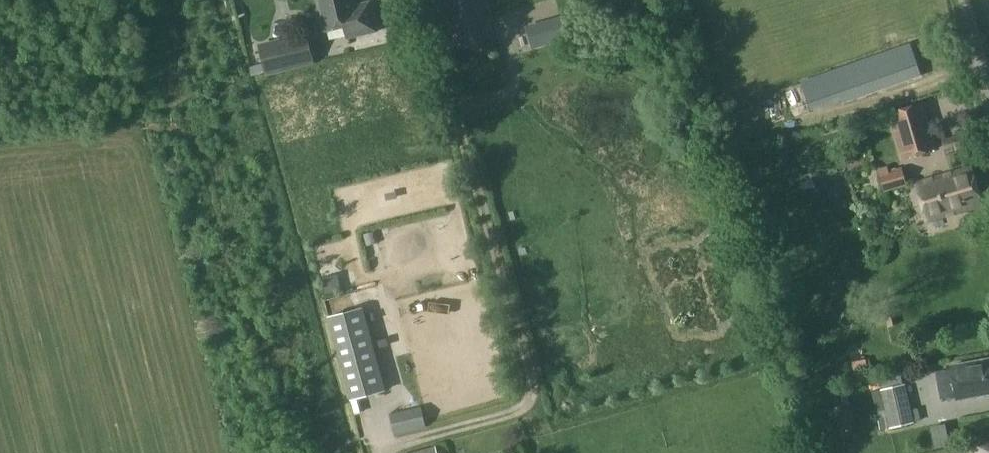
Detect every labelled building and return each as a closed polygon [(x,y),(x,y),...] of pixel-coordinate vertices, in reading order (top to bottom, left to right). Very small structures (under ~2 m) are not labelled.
[(352,0),(319,0),(326,30),(345,26),(348,38),(378,31),(370,1),(353,5),(352,0)] [(490,35),(478,0),(443,0),(458,46),(490,35)] [(650,9),(648,0),(631,0),(634,13),(650,9)] [(562,15),(551,18),(557,41),(568,37),(562,15)] [(517,18),(518,30),(536,29),(535,17),(517,18)] [(403,26),(401,37),(412,39),(414,28),(403,26)] [(277,68),(323,57),(318,37),(272,48),(277,68)] [(844,104),(924,76),(912,43),(801,82),(808,106),(840,95),(844,104)] [(923,105),(891,114),(904,156),(937,147),(923,105)] [(888,167),(879,169),(885,191),(897,188),(897,185),(907,182),(902,168),(890,171),(888,167)] [(929,220),(982,205),(971,168),(918,182),(929,220)] [(350,395),(382,386),(360,309),(328,318),(350,395)] [(953,394),(988,386),(988,357),(948,365),(953,394)] [(890,425),(912,420),(905,385),(883,390),(890,425)] [(395,432),(425,424),(420,407),(391,414),(395,432)]
